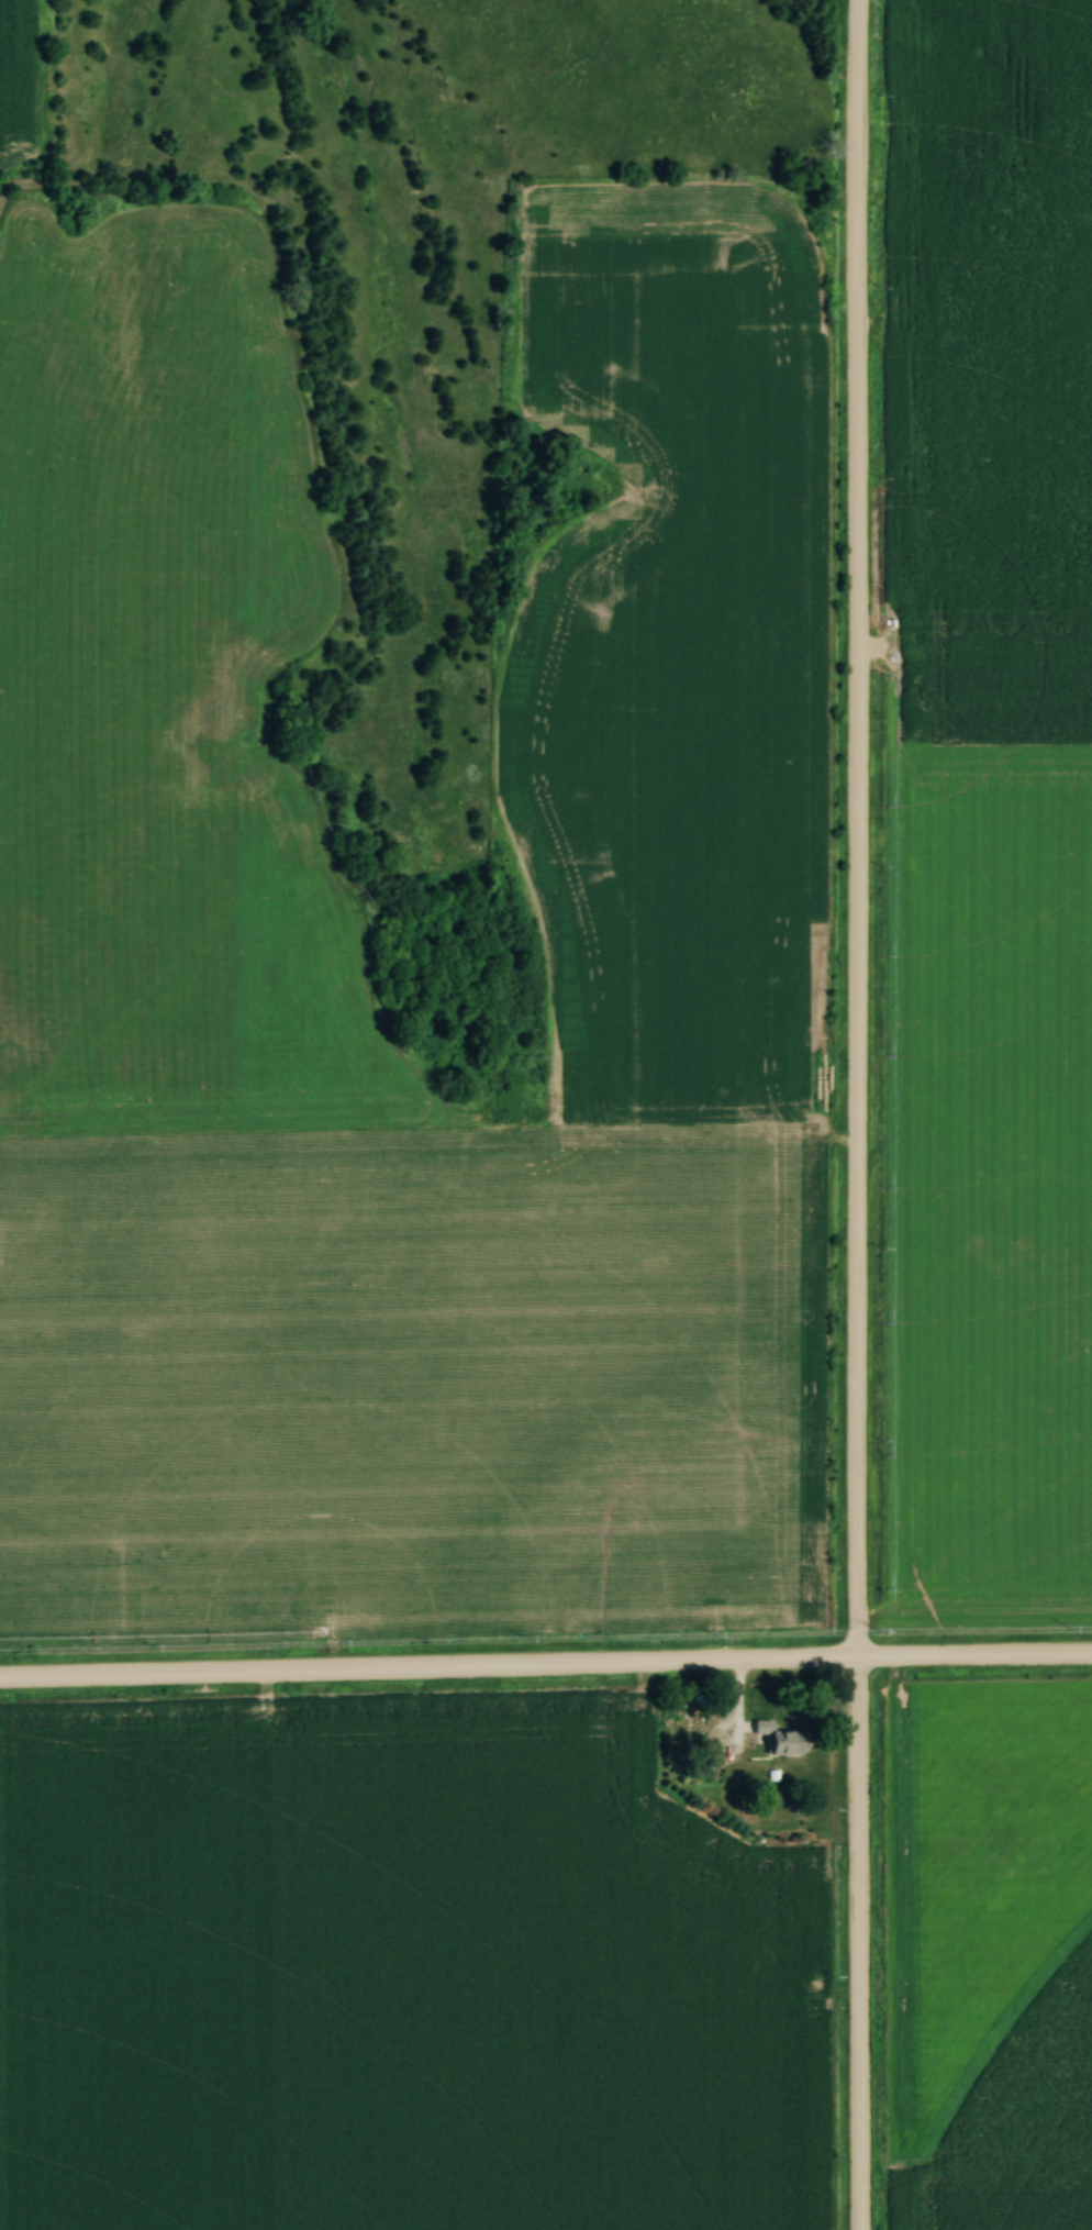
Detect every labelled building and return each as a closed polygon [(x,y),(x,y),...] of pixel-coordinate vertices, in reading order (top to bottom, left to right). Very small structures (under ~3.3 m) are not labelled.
[(806,1756),(807,1725),(756,1724),(756,1738),(769,1738),(769,1755),(806,1756)]
